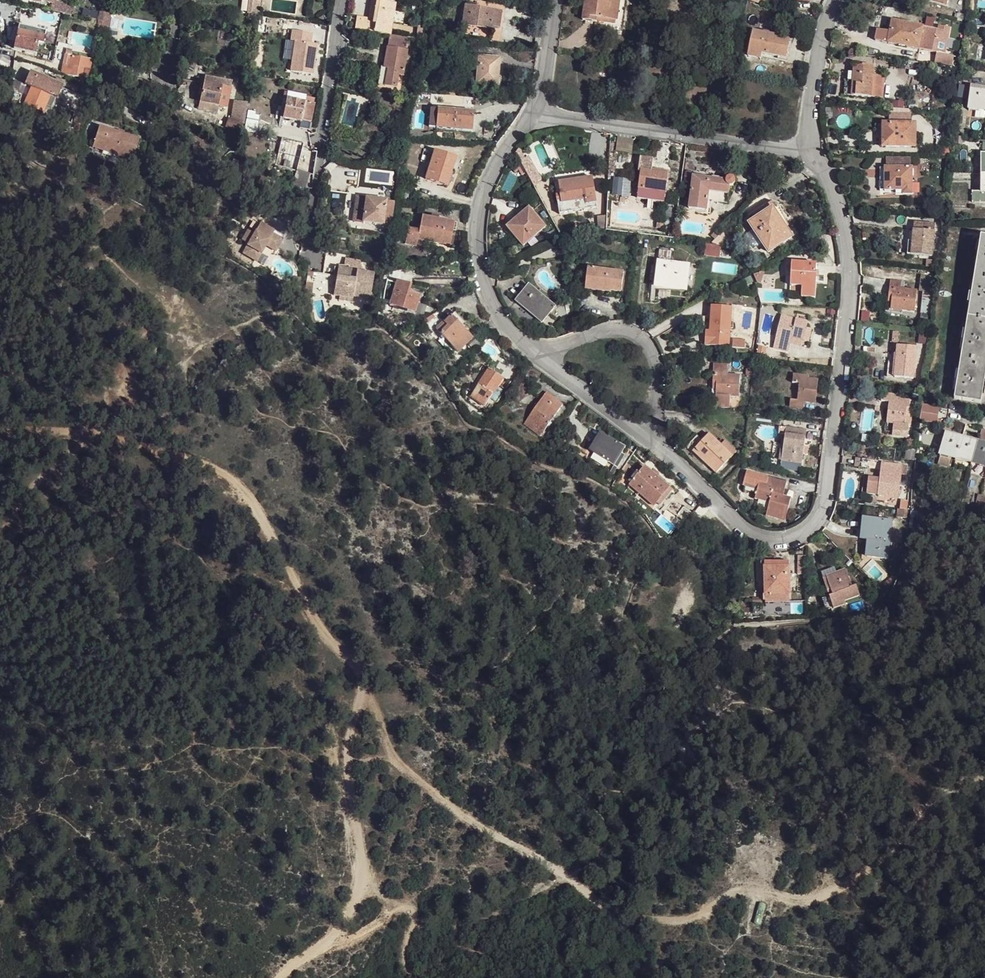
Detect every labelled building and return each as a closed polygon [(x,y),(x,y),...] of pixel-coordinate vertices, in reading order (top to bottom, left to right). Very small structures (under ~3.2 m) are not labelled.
[(247,13),(259,15),(261,0),(249,0),(247,13)] [(354,29),(389,35),(390,35),(393,18),(391,18),(394,3),(389,2),(384,1),(384,0),(376,0),(373,19),(368,18),(357,16),(354,29)] [(368,18),(373,19),(376,0),(371,0),(368,18)] [(583,20),(596,22),(596,18),(616,21),(617,21),(620,0),(585,0),(583,20)] [(52,3),(50,11),(63,13),(66,14),(68,6),(52,3)] [(464,5),(461,25),(491,30),(492,26),(499,27),(502,11),(474,7),(474,4),(465,3),(464,5)] [(99,12),(97,31),(107,33),(110,14),(99,12)] [(875,41),(887,43),(892,21),(887,20),(885,31),(877,30),(875,41)] [(892,21),(887,43),(919,49),(944,55),(950,28),(939,26),(938,30),(924,27),(892,21)] [(16,36),(13,49),(35,54),(38,43),(43,44),(46,32),(30,28),(30,31),(13,28),(11,35),(16,36)] [(753,32),(748,56),(760,58),(761,53),(785,58),(789,39),(769,35),(763,34),(753,32)] [(388,68),(385,85),(396,87),(398,75),(402,75),(407,51),(405,50),(407,38),(390,35),(389,35),(386,51),(384,68),(388,68)] [(58,41),(57,47),(69,50),(70,44),(58,41)] [(72,55),(65,54),(63,64),(70,65),(72,55)] [(63,64),(62,73),(88,78),(92,59),(72,55),(70,65),(63,64)] [(477,56),(474,85),(495,87),(496,77),(499,77),(500,58),(477,56)] [(857,84),(856,96),(883,98),(885,76),(873,75),(873,66),(854,64),(853,73),(849,72),(848,84),(857,84)] [(381,67),(378,84),(385,85),(388,68),(384,68),(381,67)] [(31,87),(24,103),(43,111),(46,105),(50,95),(56,98),(57,98),(62,85),(30,72),(25,84),(31,87)] [(117,75),(107,74),(105,82),(114,84),(117,75)] [(200,99),(199,103),(219,106),(226,108),(231,82),(204,77),(201,93),(200,99)] [(15,80),(12,87),(21,91),(24,84),(15,80)] [(844,83),(843,95),(856,96),(857,84),(848,84),(844,83)] [(969,109),(984,111),(984,89),(972,87),(969,109)] [(313,99),(287,94),(286,99),(304,103),(304,104),(312,106),(312,105),(313,99)] [(56,98),(50,95),(46,105),(52,107),(56,98)] [(286,99),(282,118),(300,122),(301,122),(310,123),(312,115),(314,106),(312,106),(304,104),(304,103),(286,99)] [(199,103),(198,109),(218,113),(219,106),(199,103)] [(430,109),(429,127),(471,131),(473,114),(456,112),(456,110),(437,109),(430,109)] [(229,119),(226,127),(240,132),(243,124),(239,122),(240,118),(235,117),(234,120),(229,119)] [(310,123),(301,122),(300,122),(298,129),(308,130),(310,123)] [(886,133),(885,147),(915,147),(915,124),(882,123),(882,133),(886,133)] [(99,127),(92,148),(103,151),(104,148),(114,151),(112,155),(132,161),(139,140),(99,127)] [(615,150),(632,151),(633,139),(615,138),(615,150)] [(281,139),(275,165),(294,167),(314,169),(317,152),(305,150),(306,148),(303,147),(303,144),(281,139)] [(982,192),(972,192),(972,202),(984,203),(984,145),(982,145),(982,192)] [(434,151),(425,179),(444,185),(448,173),(451,174),(456,158),(434,151)] [(112,155),(112,157),(131,163),(132,161),(112,155)] [(640,157),(639,170),(641,170),(651,172),(651,170),(652,170),(653,160),(640,157)] [(311,190),(314,169),(294,167),(291,206),(308,207),(311,190)] [(885,190),(896,191),(903,191),(903,194),(912,195),(912,168),(885,168),(885,190)] [(641,170),(639,189),(665,192),(668,172),(652,170),(651,170),(651,172),(641,170)] [(693,176),(689,208),(707,211),(708,201),(712,202),(727,204),(729,187),(732,187),(734,186),(735,184),(736,182),(734,179),(733,178),(731,177),(729,177),(727,179),(726,181),(693,176)] [(561,194),(562,204),(585,200),(587,209),(597,207),(592,178),(583,180),(559,183),(561,194)] [(612,178),(612,196),(630,196),(630,179),(612,178)] [(267,179),(263,188),(278,195),(282,186),(267,179)] [(665,192),(639,189),(637,197),(664,201),(665,192)] [(562,204),(561,194),(556,195),(559,213),(587,209),(585,200),(562,204)] [(394,202),(356,197),(355,209),(353,221),(391,225),(394,202)] [(748,217),(749,218),(773,202),(771,201),(748,217)] [(749,223),(768,253),(792,237),(786,227),(773,208),(777,204),(777,203),(773,202),(749,218),(751,222),(749,223)] [(773,208),(786,227),(788,226),(777,204),(773,208)] [(508,227),(523,246),(545,227),(529,209),(508,227)] [(408,228),(406,239),(417,241),(417,240),(428,242),(428,238),(450,242),(454,222),(422,216),(419,230),(408,228)] [(912,246),(911,255),(932,257),(935,225),(914,223),(912,241),(912,246)] [(248,244),(242,254),(256,262),(257,261),(261,254),(266,246),(275,252),(279,246),(282,240),(272,235),(274,232),(260,224),(255,232),(249,228),(242,240),(248,244)] [(974,277),(984,279),(984,238),(981,237),(980,244),(977,265),(976,265),(974,277)] [(747,245),(756,257),(762,253),(754,240),(747,245)] [(705,245),(704,256),(719,258),(720,247),(705,245)] [(268,257),(261,254),(257,261),(263,265),(268,257)] [(335,286),(333,295),(353,299),(353,296),(370,300),(374,274),(359,271),(360,261),(345,259),(343,269),(356,270),(355,279),(336,276),(335,286)] [(658,261),(655,285),(687,289),(690,265),(658,261)] [(754,267),(756,271),(764,266),(761,262),(754,267)] [(792,262),(790,293),(802,294),(801,297),(815,298),(816,264),(792,262)] [(587,268),(585,290),(606,292),(607,291),(621,292),(623,272),(587,268)] [(760,284),(764,274),(761,272),(754,275),(757,283),(760,284)] [(933,293),(934,278),(920,277),(919,292),(933,293)] [(967,318),(984,321),(984,279),(974,277),(973,285),(974,285),(971,305),(970,305),(967,318)] [(396,281),(390,305),(414,312),(417,301),(407,298),(410,286),(396,281)] [(893,303),(892,309),(914,312),(917,291),(904,289),(905,282),(891,281),(889,297),(894,298),(893,303)] [(306,282),(304,292),(312,293),(313,283),(306,282)] [(529,286),(516,301),(542,322),(555,307),(529,286)] [(711,306),(710,331),(706,331),(705,345),(729,347),(732,307),(711,306)] [(450,316),(460,326),(463,323),(453,313),(450,316)] [(921,313),(920,322),(928,323),(929,314),(921,313)] [(432,315),(421,322),(423,326),(435,319),(432,315)] [(781,315),(773,349),(788,353),(792,337),(809,342),(812,329),(806,328),(808,322),(781,315)] [(450,316),(436,330),(458,352),(472,339),(460,326),(450,316)] [(961,358),(984,362),(984,321),(967,318),(966,325),(967,325),(964,345),(963,345),(961,358)] [(566,323),(569,335),(578,332),(575,320),(566,323)] [(475,339),(469,346),(474,351),(480,345),(475,339)] [(895,365),(894,377),(913,379),(916,348),(897,346),(895,365)] [(954,398),(981,403),(984,377),(984,362),(961,358),(959,366),(961,365),(957,386),(956,386),(954,398)] [(888,364),(887,376),(894,377),(895,365),(888,364)] [(714,365),(713,383),(717,383),(716,407),(730,408),(730,397),(739,397),(740,375),(727,375),(727,365),(714,365)] [(532,367),(524,378),(531,383),(539,371),(532,367)] [(489,369),(477,386),(470,396),(485,407),(491,398),(498,388),(503,379),(489,369)] [(790,400),(789,407),(803,408),(804,402),(812,403),(813,394),(816,394),(818,381),(808,379),(808,377),(793,375),(792,383),(799,383),(797,401),(790,400)] [(466,393),(470,396),(477,386),(473,383),(466,393)] [(491,398),(495,400),(502,390),(498,388),(491,398)] [(546,393),(524,424),(540,436),(563,405),(546,393)] [(893,424),(892,430),(908,432),(908,426),(911,426),(913,401),(900,399),(901,396),(890,395),(888,413),(891,413),(890,423),(893,424)] [(939,411),(922,409),(920,425),(937,427),(939,411)] [(782,453),(781,461),(802,463),(806,430),(786,428),(782,453)] [(940,455),(937,465),(948,468),(951,458),(984,466),(984,431),(982,430),(979,442),(946,434),(940,455)] [(687,445),(693,451),(695,448),(709,434),(707,432),(701,439),(697,435),(687,445)] [(601,433),(590,450),(613,465),(625,448),(601,433)] [(709,466),(716,473),(737,452),(725,441),(721,445),(718,442),(709,434),(695,448),(712,464),(709,466)] [(695,448),(693,451),(709,466),(712,464),(695,448)] [(907,449),(906,460),(915,461),(916,450),(907,449)] [(771,454),(768,466),(781,469),(781,461),(782,453),(778,453),(777,455),(771,454)] [(781,461),(781,469),(801,471),(802,463),(781,461)] [(880,479),(878,495),(898,497),(901,474),(902,466),(882,463),(880,479)] [(627,464),(622,471),(625,474),(631,467),(627,464)] [(645,468),(630,485),(639,494),(642,491),(657,504),(669,488),(658,478),(651,473),(645,468)] [(653,470),(651,473),(658,478),(660,475),(653,470)] [(768,478),(750,473),(747,484),(758,487),(759,483),(766,485),(768,478)] [(912,482),(924,485),(926,476),(915,473),(912,482)] [(758,487),(755,499),(770,503),(766,516),(785,521),(791,498),(783,496),(785,489),(786,482),(768,478),(766,485),(759,483),(758,487)] [(654,506),(658,509),(673,491),(669,488),(657,504),(654,506)] [(794,493),(793,492),(785,489),(783,496),(791,498),(793,498),(794,493)] [(642,491),(639,494),(654,506),(657,504),(642,491)] [(976,503),(984,505),(984,496),(978,494),(976,503)] [(898,509),(897,517),(906,518),(907,510),(900,509),(898,509)] [(871,540),(869,557),(888,559),(892,521),(866,518),(864,540),(867,540),(871,540)] [(764,562),(765,603),(790,602),(789,561),(764,562)] [(821,572),(823,577),(826,576),(836,572),(835,567),(821,572)] [(821,598),(826,610),(837,608),(836,604),(845,601),(859,596),(856,586),(852,587),(845,569),(836,572),(826,576),(829,583),(830,587),(826,588),(829,596),(821,598)] [(879,587),(887,594),(892,576),(879,587)] [(880,590),(874,596),(883,605),(889,599),(880,590)]
